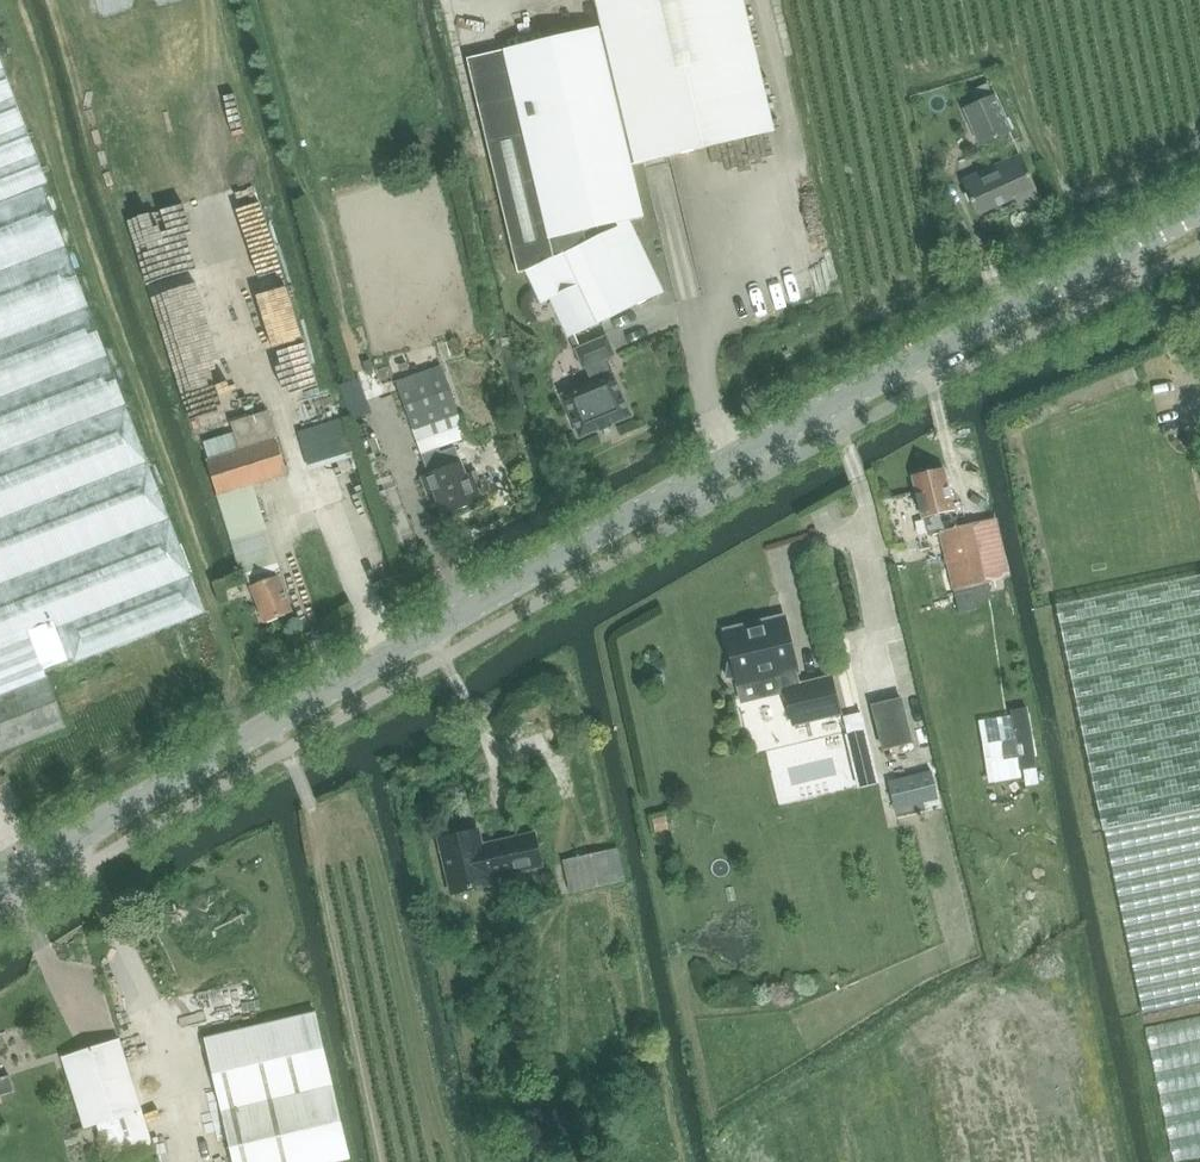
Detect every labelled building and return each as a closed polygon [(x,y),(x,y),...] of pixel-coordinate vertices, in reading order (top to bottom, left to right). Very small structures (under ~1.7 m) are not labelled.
[(603,30),(599,31),(598,28),(467,59),(519,273),(526,271),(542,303),(551,299),(569,337),(664,292),(657,279),(646,284),(617,223),(644,217),(632,166),(775,132),(743,0),(596,0),(603,30)] [(75,658),(76,662),(205,612),(42,186),(48,183),(0,58),(0,665),(36,651),(43,670),(75,658)] [(982,145),(1010,132),(994,97),(966,110),(982,145)] [(1041,200),(1024,163),(1020,155),(963,180),(979,215),(1016,198),(1021,209),(1041,200)] [(218,257),(160,274),(193,393),(227,384),(215,343),(233,338),(225,309),(232,307),(218,257)] [(614,355),(607,337),(576,350),(584,368),(585,368),(592,383),(562,396),(580,436),(579,436),(580,438),(600,430),(600,431),(612,426),(612,425),(632,417),(631,415),(630,415),(613,374),(612,375),(605,359),(614,355)] [(422,454),(426,452),(434,473),(421,478),(427,494),(435,491),(443,515),(486,499),(476,472),(466,476),(456,447),(442,453),(440,448),(467,438),(459,415),(443,370),(407,382),(415,402),(408,404),(417,430),(414,431),(422,454)] [(210,460),(207,461),(218,496),(250,486),(252,485),(264,481),(286,474),(277,440),(277,439),(270,414),(269,411),(231,422),(232,426),(234,433),(240,451),(210,460)] [(938,533),(951,590),(1006,577),(993,518),(952,527),(948,512),(952,511),(942,470),(911,478),(920,518),(924,517),(928,535),(938,533)] [(250,486),(218,496),(231,537),(240,568),(243,577),(247,576),(270,567),(267,557),(272,556),(263,527),(250,486)] [(266,623),(293,613),(274,565),(270,567),(247,576),(266,623)] [(1106,831),(1139,989),(1131,990),(1167,1161),(1199,1161),(1199,576),(1056,606),(1103,831),(1106,831)] [(799,684),(785,621),(763,626),(762,620),(746,624),(747,630),(740,632),(739,626),(724,630),(732,663),(728,664),(727,681),(736,679),(737,683),(757,678),(759,685),(782,680),(793,725),(840,714),(831,677),(799,684)] [(36,651),(0,665),(0,752),(66,727),(43,670),(36,651)] [(901,700),(873,706),(883,749),(912,742),(901,700)] [(1001,714),(1002,727),(1019,726),(1018,713),(1001,714)] [(1022,728),(1005,729),(1005,746),(1023,745),(1022,728)] [(936,792),(931,772),(888,782),(893,802),(936,792)] [(666,817),(654,819),(656,833),(668,831),(666,817)] [(482,850),(478,830),(440,839),(452,895),(491,886),(489,878),(542,866),(535,834),(491,844),(492,848),(482,850)] [(623,882),(616,849),(565,860),(572,893),(623,882)] [(257,919),(286,914),(282,890),(252,896),(257,919)] [(349,1161),(316,1016),(206,1040),(234,1161),(346,1161),(349,1161)] [(155,1152),(121,1042),(66,1059),(88,1129),(99,1126),(110,1161),(122,1161),(155,1152)] [(13,1093),(9,1077),(0,1080),(0,1097),(13,1093)]
